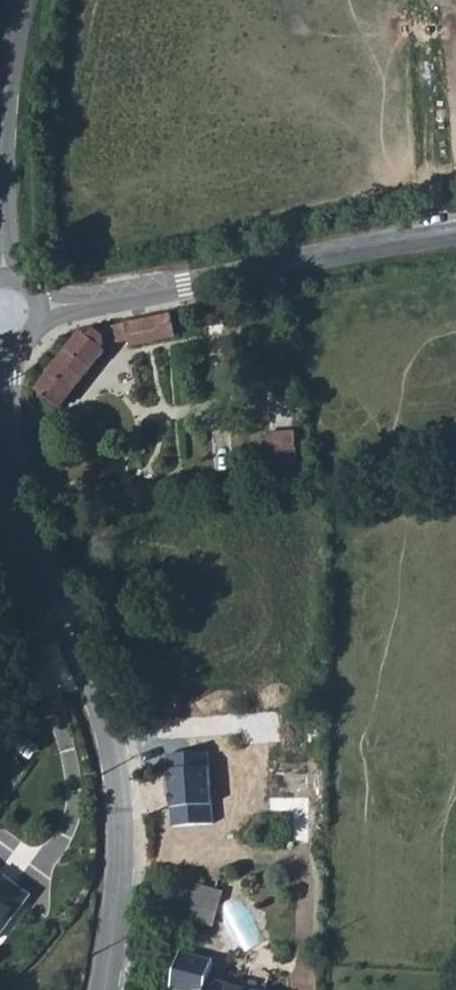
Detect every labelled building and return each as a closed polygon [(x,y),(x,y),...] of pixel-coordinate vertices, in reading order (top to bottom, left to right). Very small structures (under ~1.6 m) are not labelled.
[(60,409),(106,350),(102,347),(104,345),(129,340),(130,346),(176,336),(171,315),(88,332),(86,335),(83,333),(37,391),(60,409)] [(298,467),(295,432),(267,435),(270,469),(298,467)] [(208,751),(164,753),(169,825),(213,822),(208,751)] [(308,843),(307,798),(270,799),(270,813),(293,813),(293,843),(308,843)] [(30,895),(0,873),(0,934),(30,895)] [(190,899),(205,903),(208,888),(193,884),(190,899)] [(202,913),(205,903),(190,899),(187,908),(202,913)] [(209,980),(214,962),(181,953),(172,988),(178,989),(248,989),(209,980)]
